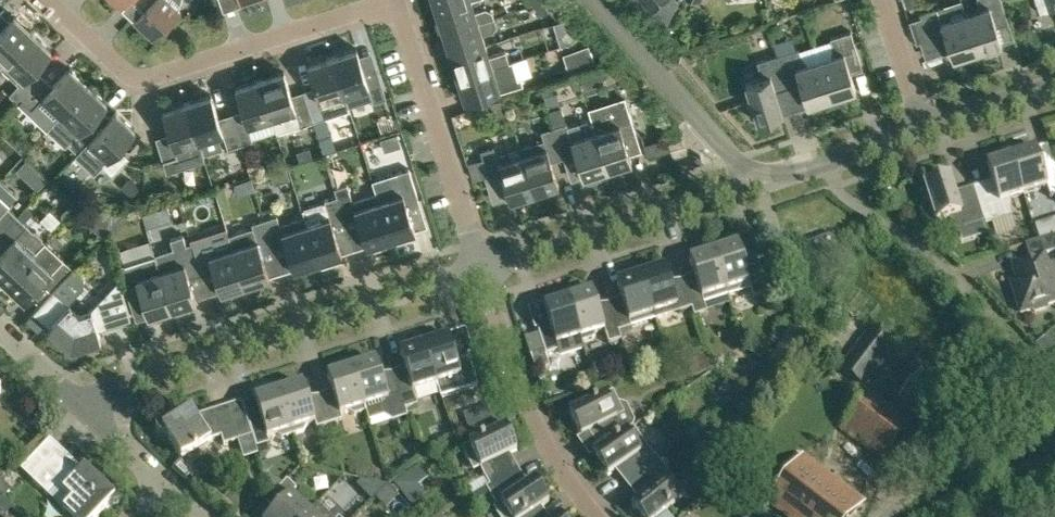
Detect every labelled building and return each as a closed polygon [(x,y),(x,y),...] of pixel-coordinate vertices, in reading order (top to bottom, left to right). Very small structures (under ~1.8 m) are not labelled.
[(129,0),(112,0),(121,8),(129,0)] [(134,20),(153,39),(181,10),(170,0),(140,0),(147,6),(134,20)] [(436,11),(469,0),(433,0),(436,11)] [(471,0),(469,0),(436,11),(443,33),(494,16),(493,10),(486,7),(475,11),(471,0)] [(534,6),(543,15),(549,10),(541,0),(534,6)] [(652,9),(662,0),(644,0),(652,9)] [(921,16),(922,20),(916,23),(921,40),(928,38),(929,41),(946,36),(953,58),(977,50),(965,13),(961,0),(957,0),(920,12),(921,16)] [(977,50),(980,49),(986,54),(999,50),(1000,43),(1001,43),(994,21),(1007,16),(1002,0),(977,0),(978,8),(965,13),(977,50)] [(1040,13),(1044,12),(1054,11),(1054,0),(1035,0),(1040,13)] [(0,67),(33,32),(14,15),(0,30),(0,66),(0,67)] [(443,33),(450,55),(485,44),(482,34),(493,31),(497,24),(494,16),(443,33)] [(560,35),(568,44),(574,39),(566,29),(560,35)] [(832,55),(819,59),(831,97),(856,89),(849,67),(861,63),(851,31),(830,37),(831,42),(832,55)] [(31,71),(34,68),(51,50),(33,32),(0,67),(18,84),(9,94),(19,103),(22,100),(41,80),(31,71)] [(450,55),(457,78),(511,61),(507,50),(489,55),(485,44),(450,55)] [(595,65),(589,46),(563,54),(570,73),(595,65)] [(357,48),(333,56),(348,106),(372,98),(374,102),(386,98),(378,72),(366,75),(357,48)] [(798,48),(778,54),(788,87),(800,83),(807,105),(831,97),(819,59),(807,63),(800,52),(798,48)] [(757,61),(758,65),(759,79),(745,83),(752,104),(748,106),(752,118),(756,117),(758,120),(782,113),(775,91),(788,87),(778,54),(757,61)] [(317,91),(305,95),(313,121),(326,117),(321,101),(331,97),(334,107),(338,109),(348,106),(333,56),(308,63),(317,91)] [(465,100),(499,90),(499,92),(523,84),(521,77),(516,79),(511,61),(457,78),(465,100)] [(70,67),(53,86),(50,88),(41,80),(22,100),(31,109),(43,96),(61,114),(88,85),(70,67)] [(293,99),(291,94),(284,71),(260,79),(272,117),(275,128),(299,121),(301,125),(313,121),(305,95),(293,99)] [(244,114),(232,118),(240,144),(253,140),(248,124),(272,117),(260,79),(235,87),(244,114)] [(66,147),(68,144),(78,153),(85,145),(96,133),(96,132),(87,124),(107,102),(88,85),(61,114),(62,114),(47,129),(48,130),(50,129),(66,144),(65,146),(66,147)] [(228,148),(240,144),(232,118),(220,122),(211,94),(187,102),(199,140),(201,139),(205,151),(216,148),(212,136),(223,132),(228,148)] [(625,99),(613,103),(589,111),(593,124),(607,169),(631,161),(623,133),(635,129),(625,99)] [(163,110),(170,132),(171,137),(157,142),(163,161),(175,157),(177,153),(175,147),(180,146),(183,154),(189,158),(197,155),(200,149),(197,140),(199,140),(187,102),(163,110)] [(115,150),(118,147),(135,129),(116,111),(96,132),(96,133),(85,145),(78,153),(77,153),(95,171),(101,164),(113,175),(126,160),(115,150)] [(326,117),(313,121),(324,154),(337,150),(326,117)] [(554,126),(562,152),(574,149),(583,176),(586,175),(588,181),(607,175),(605,169),(607,169),(593,124),(587,120),(567,125),(566,122),(554,126)] [(544,139),(520,147),(535,192),(559,184),(550,156),(562,152),(554,126),(541,131),(544,139)] [(687,152),(682,137),(668,141),(673,157),(687,152)] [(1047,186),(1050,197),(1054,195),(1054,166),(1042,170),(1035,148),(1033,149),(1032,145),(1013,151),(1015,155),(1011,156),(1023,194),(1047,186)] [(501,172),(509,196),(510,200),(535,192),(520,147),(496,154),(493,146),(481,150),(489,176),(501,172)] [(994,186),(981,190),(992,222),(1013,215),(1011,211),(1011,198),(1023,194),(1011,156),(987,164),(994,186)] [(376,193),(391,238),(393,237),(394,240),(398,243),(411,238),(413,234),(412,231),(415,230),(406,202),(419,198),(409,168),(396,172),(400,185),(376,193)] [(921,189),(925,202),(929,200),(936,222),(949,217),(957,229),(957,230),(984,221),(975,192),(956,198),(949,176),(924,184),(925,188),(921,189)] [(140,188),(133,181),(124,190),(132,197),(140,188)] [(334,187),(337,196),(345,222),(358,218),(367,245),(370,244),(371,248),(374,250),(388,246),(390,242),(389,238),(391,238),(376,193),(353,200),(347,183),(334,187)] [(333,226),(345,222),(337,196),(301,207),(304,216),(318,261),(342,253),(333,226)] [(18,215),(8,206),(0,215),(0,234),(18,215)] [(7,283),(34,254),(33,254),(45,241),(43,240),(42,236),(37,231),(33,230),(18,215),(0,234),(0,236),(8,244),(0,253),(0,284),(1,285),(5,281),(7,283)] [(277,215),(264,219),(273,245),(285,241),(294,269),(318,261),(304,216),(280,223),(277,215)] [(260,249),(273,245),(264,219),(252,223),(253,227),(229,234),(233,247),(245,284),(269,276),(260,249)] [(155,254),(160,270),(172,307),(196,300),(188,272),(200,268),(190,238),(191,242),(186,244),(183,234),(170,238),(173,248),(155,254)] [(203,234),(190,238),(200,268),(212,264),(221,292),(245,284),(233,247),(209,255),(203,234)] [(1016,296),(1021,312),(1031,309),(1035,311),(1047,307),(1049,303),(1054,301),(1054,288),(1044,254),(1054,250),(1054,247),(1051,235),(1025,243),(1030,258),(1012,264),(1021,290),(1019,291),(1018,291),(1017,292),(1016,293),(1016,294),(1016,295),(1016,296)] [(33,254),(34,254),(7,283),(25,300),(45,279),(55,288),(73,268),(45,241),(33,254)] [(738,243),(714,251),(728,295),(739,292),(741,285),(749,283),(754,297),(767,293),(756,258),(744,262),(738,243)] [(695,278),(683,281),(692,308),(694,316),(707,312),(702,298),(710,295),(717,299),(728,295),(714,251),(689,259),(695,278)] [(172,307),(160,270),(155,254),(119,266),(127,292),(139,288),(148,315),(172,307)] [(665,267),(641,274),(655,318),(666,315),(669,308),(677,306),(679,312),(692,308),(683,281),(671,285),(665,267)] [(637,319),(644,322),(655,318),(641,274),(617,282),(623,301),(610,305),(619,331),(631,327),(630,321),(637,319)] [(33,311),(63,339),(66,342),(65,343),(65,345),(64,346),(64,348),(65,350),(66,352),(68,353),(69,353),(71,354),(73,353),(75,352),(76,351),(77,349),(78,347),(77,346),(77,344),(76,342),(81,341),(82,343),(101,337),(97,325),(130,314),(118,279),(91,308),(79,312),(55,290),(57,288),(56,287),(33,311)] [(592,290),(568,298),(582,342),(593,338),(596,332),(604,329),(609,343),(621,339),(619,331),(610,305),(598,309),(592,290)] [(584,348),(582,342),(568,298),(544,306),(550,324),(537,328),(539,334),(526,338),(531,355),(545,351),(546,354),(561,350),(568,353),(584,348)] [(865,387),(897,346),(872,326),(840,368),(865,387)] [(1035,344),(1046,359),(1054,352),(1054,341),(1049,334),(1035,344)] [(424,344),(439,388),(442,397),(478,385),(467,351),(455,355),(449,336),(424,344)] [(400,352),(405,366),(406,370),(394,374),(405,409),(418,405),(413,390),(421,388),(428,391),(439,388),(424,344),(400,352)] [(407,414),(405,409),(394,374),(382,378),(376,359),(352,367),(366,411),(384,405),(387,415),(393,419),(407,414)] [(321,398),(330,424),(342,420),(340,414),(348,411),(355,415),(366,411),(352,367),(327,375),(333,394),(321,398)] [(921,370),(901,396),(920,410),(939,385),(921,370)] [(725,380),(718,391),(732,399),(738,388),(725,380)] [(279,391),(293,434),(304,431),(307,424),(315,422),(317,428),(330,424),(321,398),(309,401),(303,383),(279,391)] [(869,390),(840,428),(882,460),(911,422),(892,408),(869,390)] [(282,438),(293,434),(279,391),(255,398),(261,417),(248,421),(257,447),(269,443),(268,437),(275,435),(282,438)] [(595,433),(604,446),(633,426),(634,419),(626,405),(619,402),(613,391),(569,413),(581,436),(593,430),(595,433)] [(746,394),(739,405),(755,415),(762,404),(746,394)] [(496,419),(491,404),(463,413),(468,428),(496,419)] [(199,421),(196,416),(192,409),(172,423),(173,425),(168,428),(168,427),(168,425),(167,424),(165,423),(164,422),(162,422),(160,422),(158,423),(157,424),(156,426),(155,428),(155,430),(156,431),(157,433),(159,434),(160,435),(162,435),(166,434),(181,459),(211,439),(221,436),(223,445),(239,440),(229,411),(199,421)] [(485,478),(490,485),(514,472),(507,461),(505,456),(517,450),(506,426),(462,447),(467,459),(478,463),(485,478)] [(608,475),(614,471),(619,468),(631,482),(658,460),(654,455),(642,453),(638,447),(640,437),(633,426),(604,446),(593,454),(608,475)] [(864,503),(804,457),(768,500),(790,516),(852,516),(864,503)] [(84,469),(75,479),(53,458),(32,480),(47,495),(57,486),(72,500),(63,510),(71,516),(98,516),(111,504),(112,505),(113,505),(114,506),(116,506),(117,505),(118,505),(119,504),(120,503),(121,502),(121,501),(122,499),(121,498),(121,497),(120,495),(119,494),(118,494),(117,493),(115,493),(114,493),(113,493),(112,494),(110,495),(110,496),(109,497),(105,493),(107,491),(84,469)] [(638,500),(632,505),(641,516),(659,516),(686,495),(678,485),(666,484),(663,481),(670,474),(658,460),(631,482),(642,497),(638,500)] [(394,482),(411,506),(425,496),(418,486),(428,479),(417,465),(394,482)] [(528,484),(523,487),(514,472),(490,485),(486,488),(497,505),(500,503),(503,507),(501,516),(525,516),(538,509),(549,501),(534,480),(528,484)] [(271,496),(282,485),(280,480),(271,476),(266,477),(271,496)] [(4,499),(12,490),(1,479),(0,480),(0,495),(4,499)] [(274,512),(269,516),(304,516),(309,511),(291,494),(297,489),(287,480),(282,485),(271,496),(268,500),(277,509),(274,512)] [(309,511),(304,516),(331,516),(317,504),(309,511)] [(538,509),(525,516),(543,516),(538,509)]
